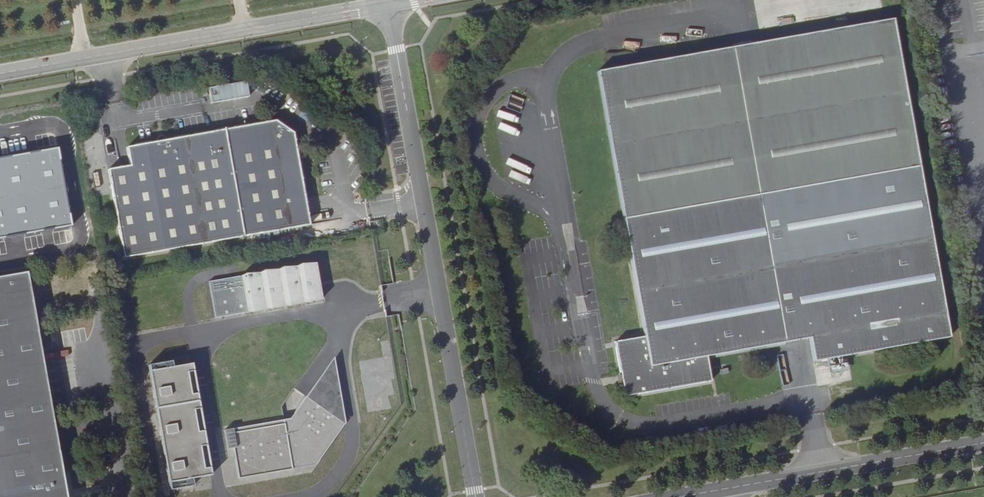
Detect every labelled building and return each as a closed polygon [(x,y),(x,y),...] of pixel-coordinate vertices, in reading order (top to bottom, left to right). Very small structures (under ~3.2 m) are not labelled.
[(634,382),(635,390),(636,392),(634,393),(634,395),(633,396),(632,398),(632,399),(632,401),(633,402),(634,403),(636,404),(637,405),(640,406),(648,404),(649,406),(721,393),(717,369),(818,351),(822,373),(958,349),(928,178),(899,16),(604,68),(654,345),(624,350),(629,380),(633,380),(633,379),(634,382)] [(214,105),(253,97),(250,83),(211,91),(214,105)] [(274,120),(126,147),(130,166),(109,169),(124,258),(309,225),(292,133),(274,120)] [(0,159),(0,237),(69,225),(56,149),(0,159)] [(240,275),(209,281),(216,318),(322,298),(319,282),(315,261),(240,275)] [(0,278),(0,496),(67,496),(27,273),(0,278)] [(345,426),(332,360),(290,420),(284,421),(231,430),(223,432),(227,451),(233,450),(238,479),(315,466),(345,426)] [(146,368),(169,493),(192,489),(190,481),(210,477),(190,366),(171,369),(170,363),(146,368)]
